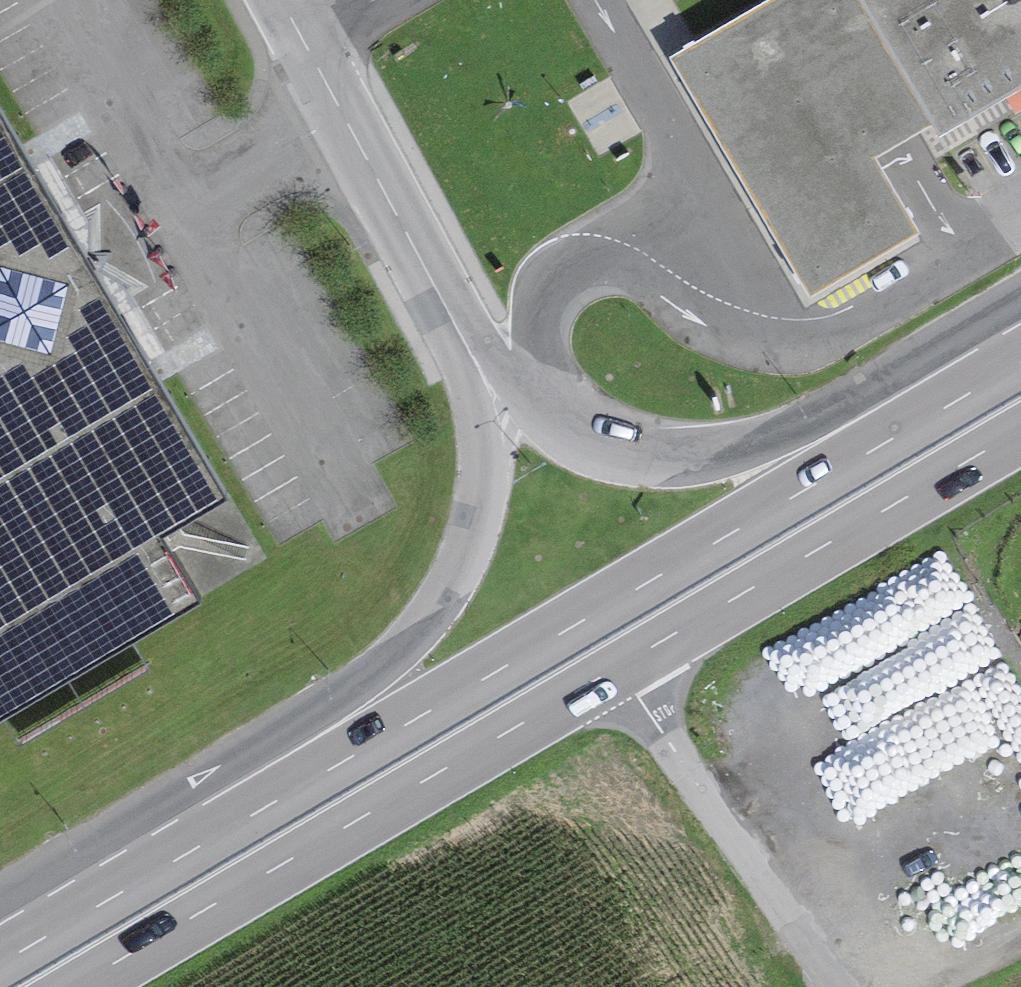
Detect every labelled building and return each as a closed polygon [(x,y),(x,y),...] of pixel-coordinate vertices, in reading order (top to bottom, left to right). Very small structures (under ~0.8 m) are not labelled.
[(858,0),(769,0),(670,56),(809,296),(920,233),(877,159),(932,128),(858,0)] [(932,128),(937,137),(1020,89),(1020,0),(858,0),(932,128)] [(200,604),(160,536),(226,498),(0,110),(0,720),(200,604)] [(855,656),(974,602),(952,554),(833,608),(855,656)]
